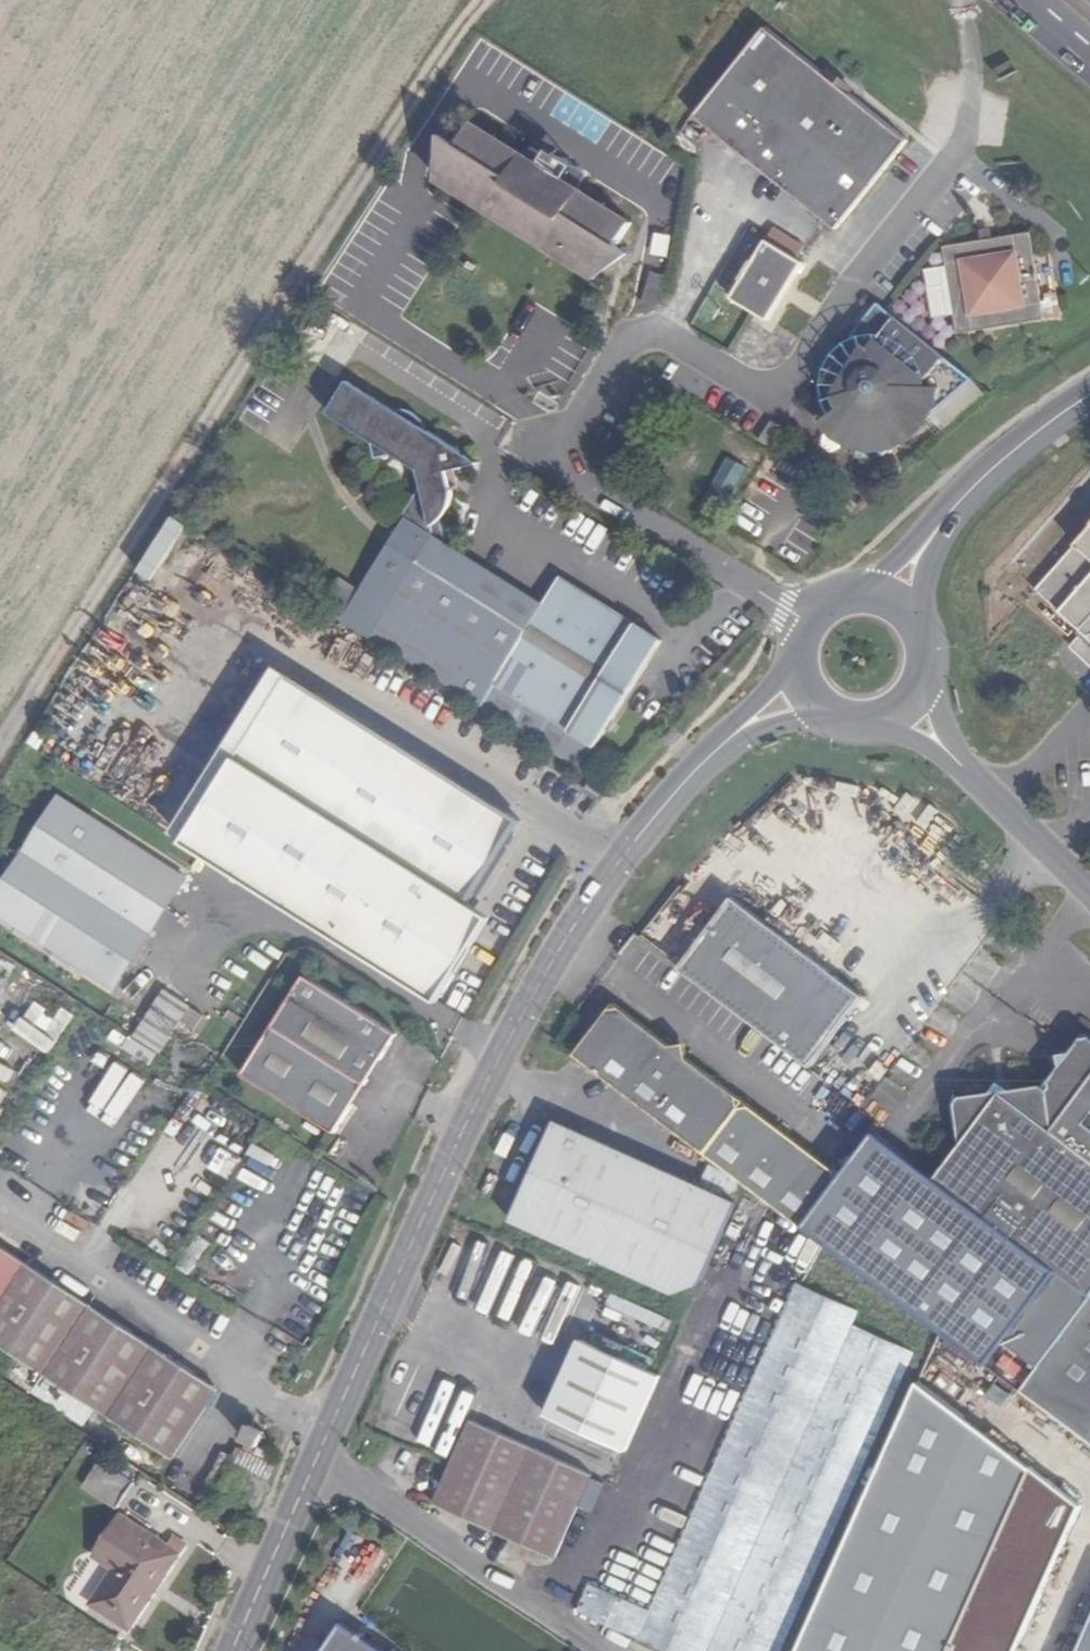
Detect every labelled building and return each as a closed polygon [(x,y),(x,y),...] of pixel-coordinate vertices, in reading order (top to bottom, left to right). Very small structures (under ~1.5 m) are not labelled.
[(845,92),(820,72),(764,28),(699,115),(838,225),(905,139),(845,92)] [(820,72),(845,92),(850,85),(825,66),(820,72)] [(580,189),(529,157),(474,123),(461,144),(440,178),(600,277),(621,242),(633,222),(580,189)] [(440,178),(461,144),(445,134),(440,178)] [(529,157),(580,189),(590,171),(540,138),(529,157)] [(784,290),(803,263),(765,239),(729,293),(765,317),(784,290)] [(938,253),(946,346),(1055,332),(1052,309),(1043,310),(1044,318),(1037,318),(1029,241),(983,247),(938,253)] [(621,242),(600,277),(635,252),(621,242)] [(651,270),(645,304),(662,308),(668,273),(651,270)] [(966,387),(872,312),(846,346),(850,349),(817,391),(824,398),(824,438),(842,452),(876,465),(966,387)] [(330,416),(370,442),(373,428),(381,418),(390,411),(350,385),(330,416)] [(463,472),(463,456),(430,435),(426,426),(419,418),(407,412),(390,411),(381,418),(373,428),(370,442),(373,450),(378,462),(406,456),(408,466),(420,473),(424,485),(406,514),(409,521),(341,621),(370,640),(446,521),(451,497),(449,491),(446,477),(463,472)] [(477,464),(463,456),(463,472),(474,468),(477,464)] [(735,494),(747,464),(727,456),(715,486),(735,494)] [(446,521),(370,640),(495,718),(580,771),(661,644),(561,579),(542,607),(451,548),(446,521)] [(1035,588),(1053,602),(1089,634),(1089,524),(1035,588)] [(289,677),(187,845),(438,1003),(492,918),(468,903),(519,822),(289,677)] [(117,989),(187,882),(63,801),(0,896),(0,912),(117,989)] [(859,1003),(723,899),(671,967),(807,1071),(859,1003)] [(396,1036),(305,979),(246,1077),(334,1136),(396,1036)] [(743,1100),(615,1000),(576,1050),(704,1150),(743,1100)] [(949,1146),(926,1175),(1050,1274),(1001,1336),(1030,1360),(1010,1384),(1052,1418),(1072,1391),(1043,1368),(1089,1308),(1089,1024),(1087,1022),(1047,1073),(954,1081),(963,1126),(949,1146)] [(830,1170),(743,1100),(704,1150),(799,1222),(834,1173),(830,1170)] [(673,1292),(701,1283),(738,1201),(704,1185),(556,1117),(509,1216),(673,1292)] [(704,1185),(738,1201),(746,1182),(713,1164),(704,1185)] [(594,1572),(575,1610),(664,1650),(782,1650),(914,1352),(853,1326),(860,1311),(797,1283),(801,1270),(742,1244),(606,1548),(594,1572)] [(0,1248),(0,1345),(172,1456),(214,1388),(0,1248)] [(1043,1368),(1072,1391),(1052,1418),(1089,1446),(1089,1308),(1043,1368)] [(545,1412),(626,1449),(660,1374),(581,1338),(558,1388),(556,1387),(545,1412)] [(1084,1508),(913,1376),(799,1650),(1020,1650),(1084,1508)] [(555,1555),(590,1471),(472,1418),(436,1501),(555,1555)] [(247,1441),(259,1447),(265,1432),(249,1424),(241,1439),(247,1441)] [(237,1462),(269,1476),(278,1458),(259,1447),(247,1441),(237,1462)] [(102,1460),(84,1487),(118,1510),(135,1483),(102,1460)] [(176,1554),(167,1548),(123,1519),(97,1556),(117,1571),(96,1604),(130,1626),(176,1554)] [(167,1548),(176,1554),(181,1557),(187,1548),(174,1539),(167,1548)] [(346,1618),(323,1650),(394,1650),(346,1618)] [(1081,1650),(1089,1650),(1089,1631),(1081,1650)]
